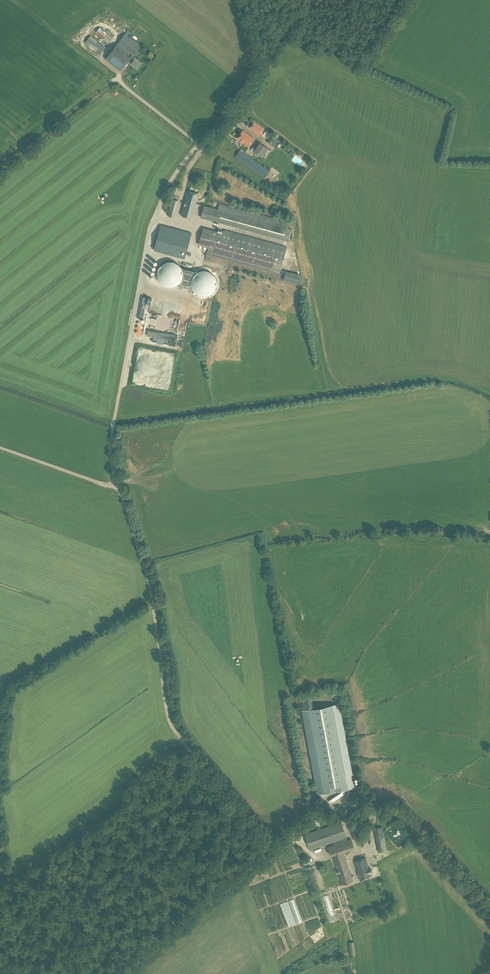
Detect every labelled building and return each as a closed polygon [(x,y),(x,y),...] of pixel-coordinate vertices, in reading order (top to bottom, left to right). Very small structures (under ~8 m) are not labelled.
[(99,27),(95,32),(108,42),(112,37),(99,27)] [(118,43),(132,54),(133,55),(141,45),(129,35),(132,32),(128,29),(118,43)] [(90,35),(84,43),(99,54),(105,46),(90,35)] [(105,58),(120,70),(128,60),(132,54),(118,43),(105,58)] [(132,54),(128,60),(131,62),(130,63),(137,68),(142,62),(133,55),(132,54)] [(264,129),(254,121),(250,128),(260,135),(264,129)] [(248,146),(250,143),(254,138),(242,130),(237,138),(248,146)] [(275,135),(269,143),(274,147),(280,139),(275,135)] [(257,154),(262,157),(269,148),(264,145),(257,154)] [(240,150),(235,157),(264,178),(270,171),(240,150)] [(188,190),(181,215),(192,218),(198,193),(188,190)] [(172,199),(169,211),(175,212),(178,200),(172,199)] [(288,241),(290,236),(292,229),(288,228),(290,222),(219,203),(218,209),(209,207),(209,208),(207,218),(206,218),(206,219),(288,241)] [(159,223),(168,226),(172,214),(162,211),(159,223)] [(184,258),(191,234),(160,225),(154,250),(173,255),(184,258)] [(199,244),(208,247),(206,254),(279,274),(280,271),(287,247),(224,230),(223,234),(203,228),(199,244)] [(167,286),(168,286),(169,286),(170,286),(171,286),(172,286),(173,286),(174,286),(175,285),(176,285),(177,285),(192,289),(193,290),(194,291),(195,292),(196,293),(197,293),(198,294),(199,294),(200,295),(201,295),(202,295),(203,296),(204,296),(205,296),(206,295),(207,295),(208,295),(209,295),(210,294),(211,294),(211,293),(212,293),(213,292),(213,291),(214,290),(215,290),(215,289),(215,288),(216,287),(216,286),(216,285),(217,284),(217,283),(217,282),(216,281),(216,280),(216,279),(216,278),(215,277),(214,276),(214,275),(213,274),(212,274),(212,273),(211,272),(210,272),(209,271),(208,271),(207,271),(206,270),(205,270),(204,270),(203,270),(202,270),(201,270),(200,271),(199,271),(198,271),(197,272),(182,268),(181,268),(180,266),(179,265),(179,264),(178,264),(177,263),(176,263),(176,262),(175,262),(174,262),(173,261),(172,261),(171,261),(170,261),(169,261),(168,261),(167,262),(166,262),(165,262),(164,263),(163,263),(162,264),(161,264),(160,265),(160,266),(159,267),(159,268),(158,269),(158,270),(158,271),(157,272),(157,273),(157,274),(157,275),(158,276),(158,277),(158,278),(158,279),(159,280),(160,281),(160,282),(161,282),(161,283),(162,284),(163,284),(164,285),(165,285),(166,286),(167,286)] [(295,286),(298,277),(282,272),(279,281),(295,286)] [(147,335),(153,336),(168,339),(177,341),(178,336),(148,330),(147,335)] [(167,345),(168,339),(153,336),(152,342),(167,345)] [(333,705),(309,709),(323,792),(348,788),(333,705)] [(305,834),(310,850),(333,842),(334,845),(347,840),(341,822),(305,834)] [(332,855),(342,885),(353,881),(343,851),(354,847),(351,839),(328,847),(331,855),(332,855)] [(379,851),(387,850),(385,843),(377,844),(379,851)] [(354,861),(360,880),(371,876),(370,873),(372,873),(370,868),(369,868),(365,857),(354,861)] [(326,887),(331,885),(327,871),(322,872),(326,887)]
